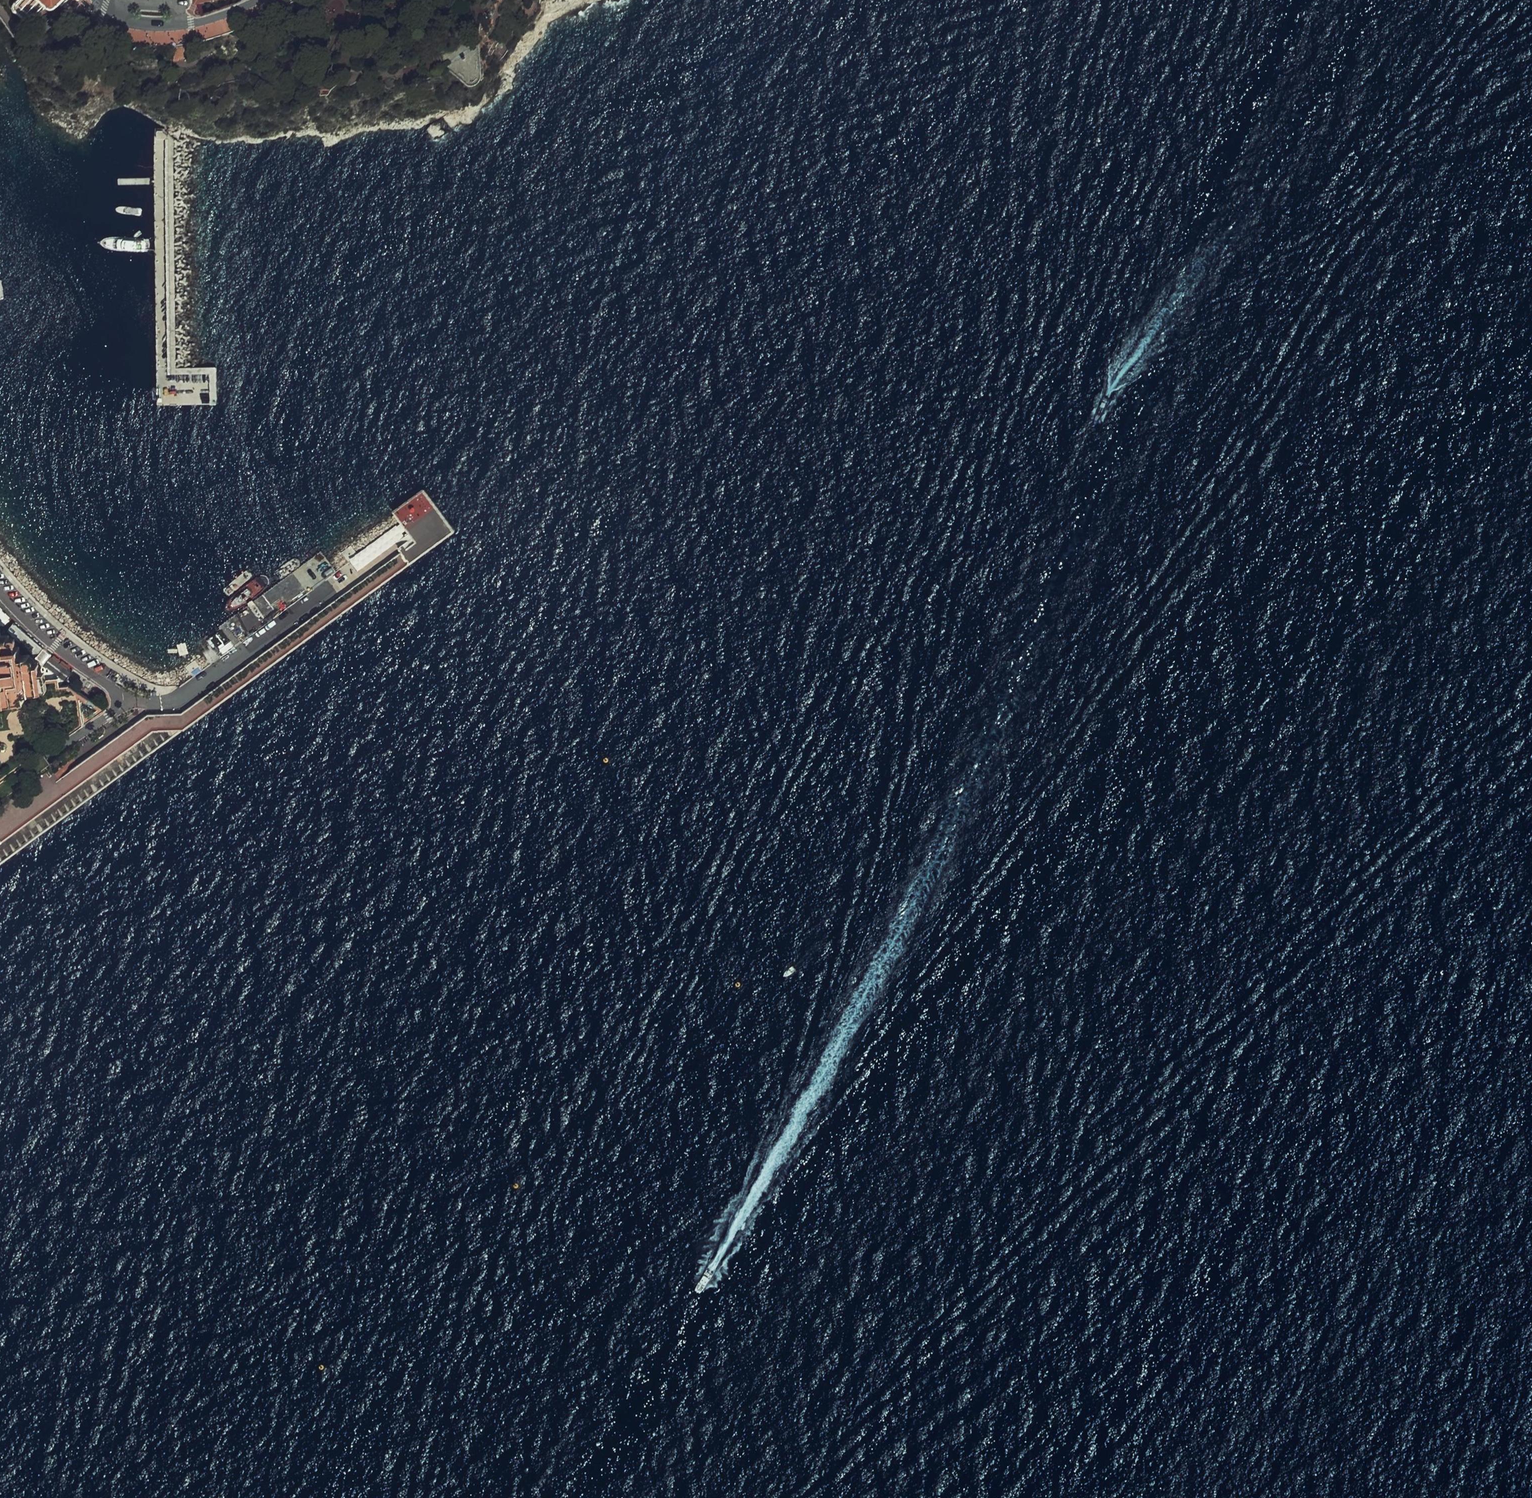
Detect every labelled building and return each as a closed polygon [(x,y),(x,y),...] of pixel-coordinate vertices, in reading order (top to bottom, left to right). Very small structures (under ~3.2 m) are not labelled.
[(178,48),(179,58),(188,58),(187,48),(178,48)] [(88,778),(152,731),(187,731),(457,532),(425,488),(394,510),(417,541),(185,713),(147,716),(79,765),(88,778)] [(397,525),(350,560),(357,570),(404,536),(397,525)] [(0,609),(0,627),(1,627),(9,620),(0,609)] [(43,650),(13,624),(6,632),(34,658),(39,655),(43,650)] [(235,644),(232,640),(221,648),(224,652),(235,644)] [(44,667),(65,683),(72,674),(52,658),(44,667)] [(26,697),(21,659),(0,661),(0,700),(26,697)]
